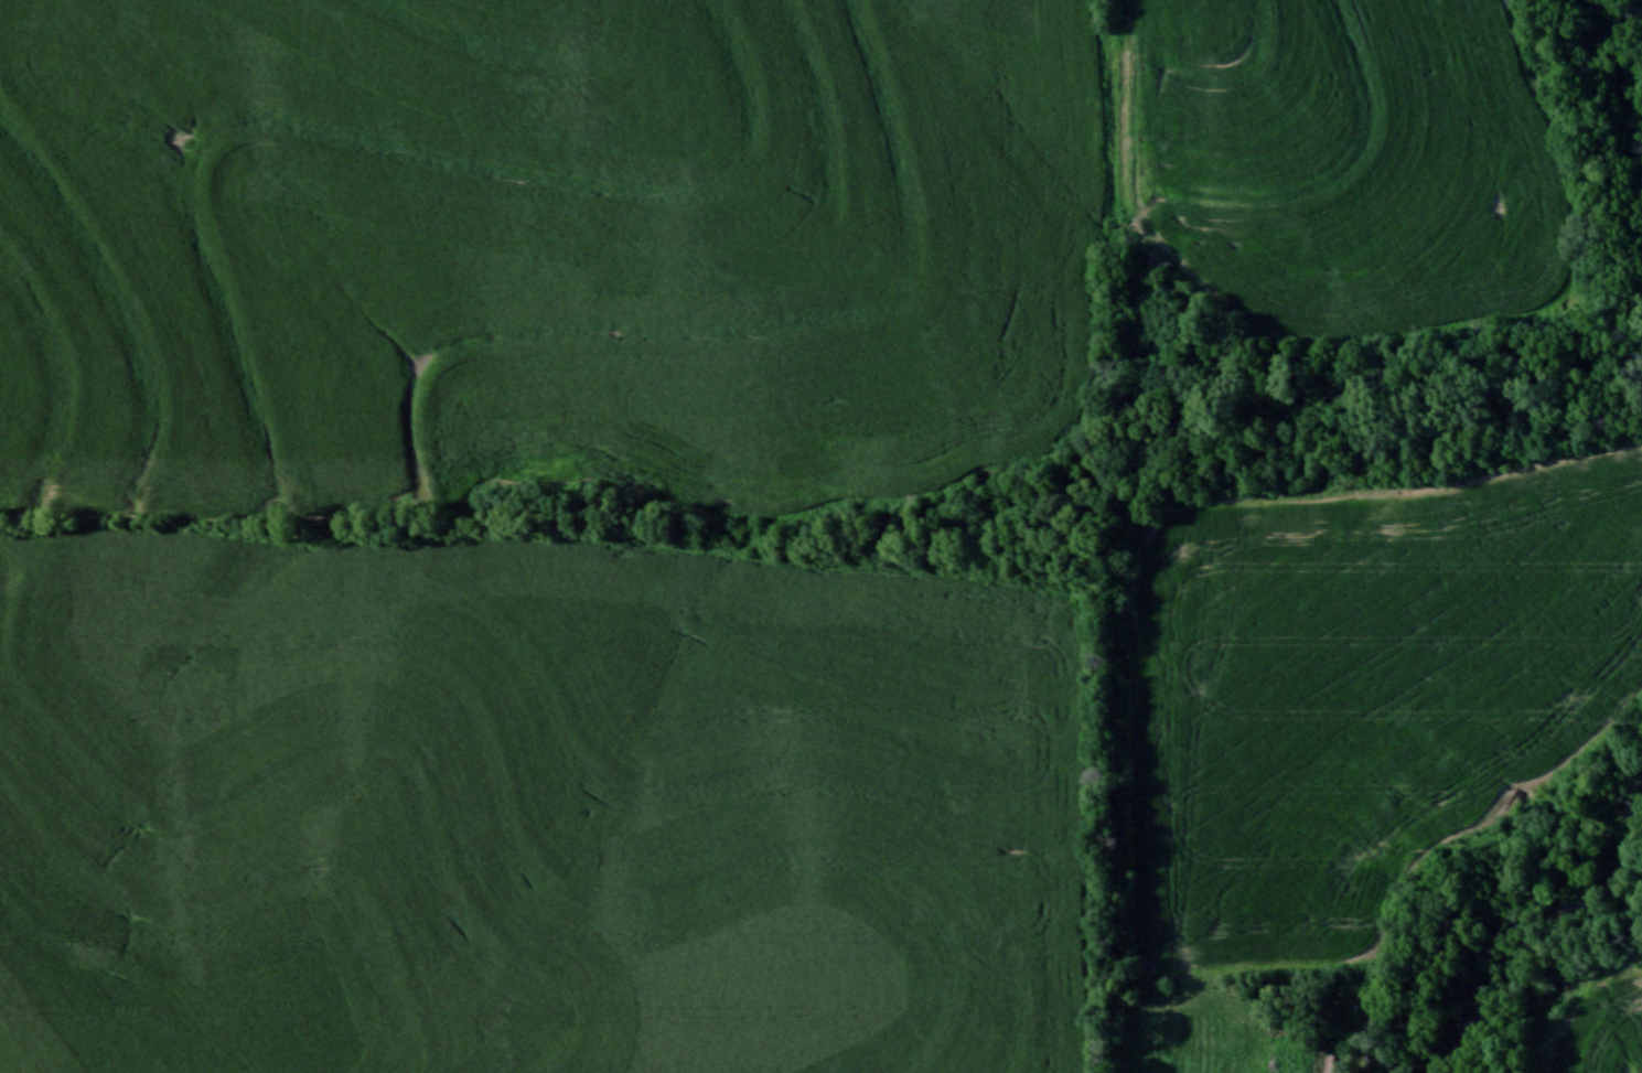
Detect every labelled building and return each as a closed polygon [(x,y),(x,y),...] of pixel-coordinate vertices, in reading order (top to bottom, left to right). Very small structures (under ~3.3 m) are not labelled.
[(1323,1053),(1323,1072),(1342,1072),(1342,1053),(1323,1053)]
